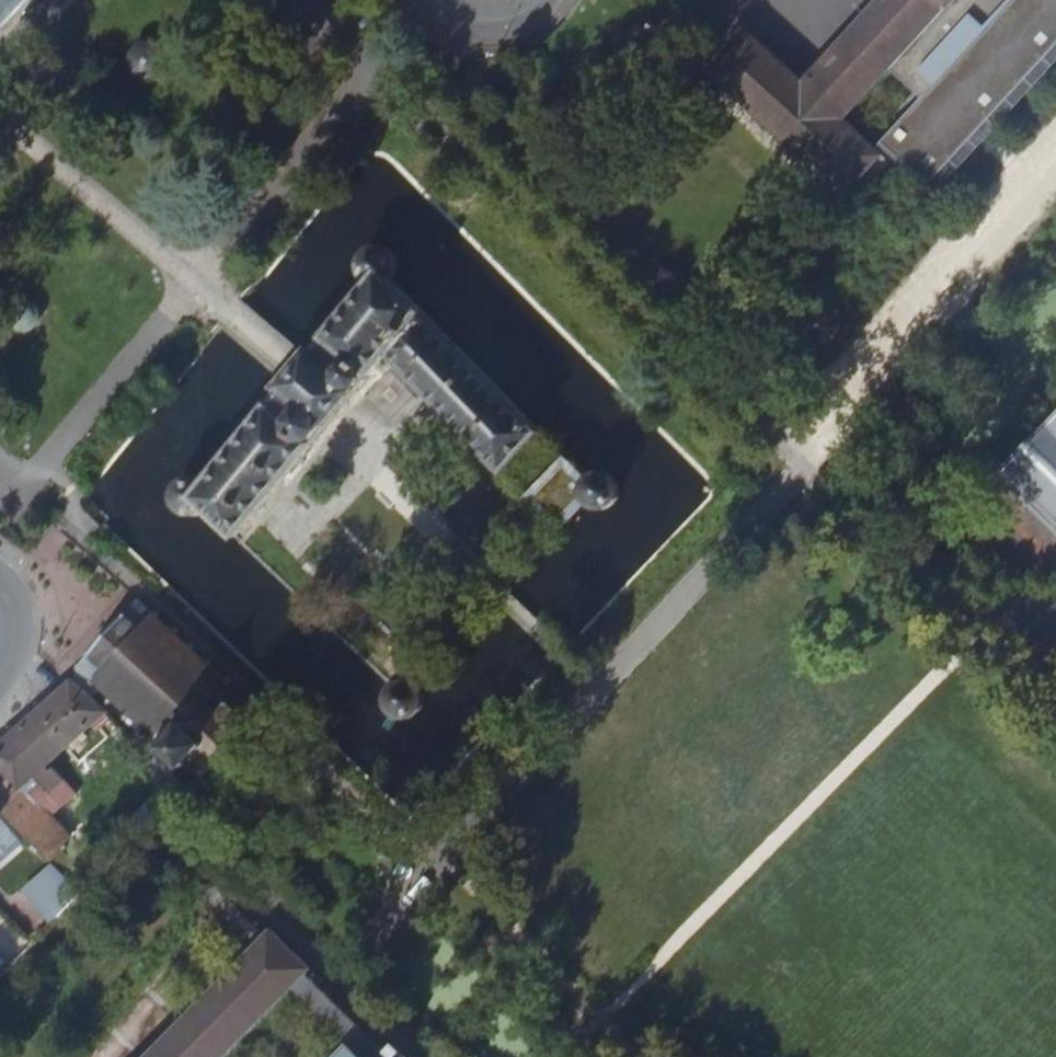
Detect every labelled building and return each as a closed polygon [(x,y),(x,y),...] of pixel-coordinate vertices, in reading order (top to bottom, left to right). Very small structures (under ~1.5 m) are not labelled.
[(3,32),(29,0),(0,0),(0,28),(3,32)] [(804,82),(750,33),(713,74),(845,195),(882,154),(844,118),(890,68),(948,5),(951,8),(958,0),(879,0),(804,82)] [(1055,43),(1055,0),(958,0),(951,8),(948,5),(890,68),(924,96),(882,144),(927,186),(1055,43)] [(164,84),(176,74),(166,62),(167,60),(167,57),(167,54),(167,51),(165,47),(163,44),(161,41),(159,40),(156,38),(154,37),(151,37),(147,36),(143,37),(137,40),(135,42),(132,46),(130,51),(130,56),(131,61),(133,66),(136,69),(140,71),(143,73),(148,74),(151,73),(154,73),(164,84)] [(205,502),(241,537),(348,408),(388,358),(502,473),(540,435),(388,282),(390,281),(392,279),(394,276),(396,273),(397,269),(398,265),(398,263),(397,259),(396,256),(394,253),(391,250),(387,247),(384,246),(381,246),(376,246),(373,247),(369,248),(365,251),(363,255),(361,259),(360,263),(360,267),(361,271),(363,274),(365,277),(369,280),(372,282),(309,356),(297,369),(288,381),(205,482),(202,479),(199,476),(195,475),(193,474),(190,474),(185,474),(180,475),(176,478),(174,481),(172,485),(171,489),(170,494),(171,499),(174,502),(177,506),(180,509),(183,509),(186,511),(189,510),(193,510),(197,509),(200,507),(203,505),(205,502)] [(4,325),(6,330),(10,334),(15,337),(20,338),(26,337),(31,336),(35,332),(38,328),(40,323),(41,317),(40,312),(37,307),(33,304),(28,301),(23,300),(18,300),(12,302),(8,305),(5,310),(3,315),(3,320),(4,325)] [(999,485),(1055,541),(1055,427),(999,485)] [(583,491),(583,495),(584,497),(586,501),(588,504),(592,507),(597,509),(602,510),(606,509),(611,507),(614,504),(617,501),(620,496),(621,491),(621,488),(620,484),(618,480),(616,477),(612,474),(608,472),(603,471),(598,472),(593,473),(588,478),(585,482),(583,487),(583,491)] [(174,801),(198,776),(200,777),(216,760),(220,763),(224,759),(220,756),(238,737),(241,741),(245,736),(242,734),(245,730),(242,727),(259,709),(231,685),(235,679),(230,675),(227,678),(213,666),(215,662),(211,658),(208,662),(195,650),(198,646),(194,643),(191,647),(177,635),(180,632),(176,628),(173,631),(159,620),(162,615),(159,612),(155,616),(139,603),(109,637),(83,664),(78,670),(90,682),(87,685),(93,690),(96,687),(111,700),(108,703),(112,707),(116,704),(129,715),(125,719),(130,723),(133,720),(146,730),(143,734),(147,738),(150,735),(160,743),(154,750),(163,758),(156,766),(147,777),(174,801)] [(405,719),(410,719),(413,718),(417,715),(421,710),(423,705),(424,701),(424,695),(423,691),(419,686),(415,683),(410,681),(404,680),(399,681),(394,684),(390,689),(387,696),(387,702),(388,708),(391,713),(398,717),(405,719)] [(0,748),(0,771),(41,813),(55,800),(52,797),(65,786),(53,773),(51,775),(47,771),(108,716),(73,685),(59,697),(28,723),(12,737),(0,748)] [(28,841),(48,822),(41,813),(0,771),(0,811),(28,841)] [(28,841),(82,897),(114,864),(98,849),(83,865),(92,874),(87,880),(61,853),(70,844),(48,822),(28,841)] [(311,969),(270,930),(147,1056),(228,1056),(311,969)] [(353,1043),(339,1056),(366,1056),(353,1043)]
